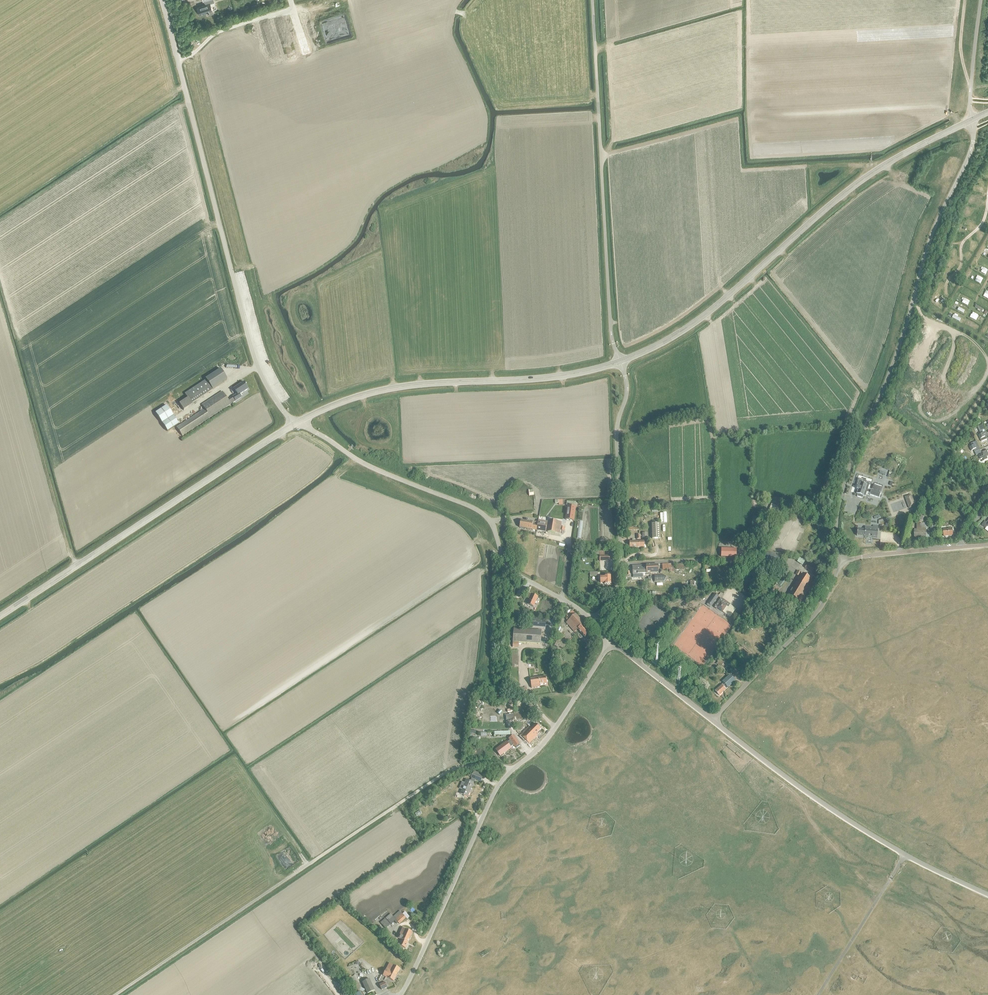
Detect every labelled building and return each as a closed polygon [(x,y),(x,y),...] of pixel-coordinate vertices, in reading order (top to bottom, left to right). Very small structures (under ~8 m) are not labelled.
[(203,1),(205,1),(206,5),(201,6),(197,8),(200,15),(208,12),(209,15),(213,14),(212,11),(210,4),(214,2),(214,0),(203,0),(203,1)] [(205,379),(212,389),(227,380),(220,369),(205,379)] [(187,398),(179,404),(183,410),(192,405),(192,404),(212,390),(205,380),(184,394),(187,398)] [(241,398),(239,395),(248,389),(245,386),(246,386),(243,382),(233,389),(237,394),(228,400),(222,392),(202,405),(204,409),(176,428),(182,436),(230,404),(241,398)] [(155,413),(167,431),(178,424),(166,406),(155,413)] [(982,442),(987,439),(987,436),(985,430),(983,425),(978,427),(980,432),(981,434),(979,435),(982,442)] [(970,447),(970,448),(972,451),(974,450),(975,452),(980,450),(979,448),(976,441),(971,444),(972,446),(970,447)] [(987,457),(987,456),(987,453),(987,450),(978,454),(981,460),(983,458),(984,461),(987,459),(987,457)] [(862,481),(859,480),(856,486),(858,486),(856,489),(858,490),(857,494),(858,494),(857,497),(862,498),(863,496),(865,497),(867,492),(870,494),(870,495),(879,498),(881,493),(880,493),(882,488),(874,485),(872,490),(871,490),(871,491),(867,490),(870,484),(866,482),(866,483),(862,482),(862,481)] [(909,506),(909,508),(913,507),(915,506),(911,495),(905,497),(909,506)] [(568,510),(566,519),(573,520),(575,511),(568,510)] [(531,530),(536,530),(537,522),(533,522),(521,520),(519,528),(532,530),(531,530)] [(537,522),(536,530),(537,530),(537,531),(543,532),(546,532),(547,522),(538,520),(538,522),(537,522)] [(547,532),(559,534),(561,522),(549,520),(547,532)] [(652,524),(652,539),(658,538),(660,538),(660,523),(652,524)] [(857,536),(864,536),(877,538),(878,526),(873,525),(872,527),(865,527),(865,530),(857,529),(857,536)] [(944,530),(944,537),(953,536),(952,528),(949,528),(949,529),(944,530)] [(926,530),(914,530),(914,538),(926,538),(929,538),(929,533),(926,533),(926,530)] [(629,542),(629,548),(639,547),(644,547),(644,541),(635,541),(635,539),(632,539),(632,541),(629,542)] [(765,552),(764,561),(779,563),(780,555),(765,552)] [(802,560),(792,553),(789,557),(794,559),(793,560),(802,566),(805,561),(802,559),(802,560)] [(633,566),(633,574),(640,574),(640,575),(642,575),(642,574),(646,574),(646,575),(650,575),(650,573),(658,573),(658,565),(633,566)] [(604,576),(600,576),(600,583),(604,583),(604,584),(611,584),(610,574),(604,574),(604,576)] [(805,588),(810,579),(802,574),(797,582),(796,582),(786,598),(794,603),(798,605),(807,591),(811,594),(812,592),(808,590),(808,589),(805,588)] [(690,581),(690,589),(701,589),(701,581),(690,581)] [(776,593),(773,597),(778,600),(780,597),(776,594),(783,584),(779,581),(772,590),(776,593)] [(527,604),(534,607),(538,597),(532,594),(529,593),(526,598),(530,599),(527,604)] [(707,603),(712,606),(718,596),(714,594),(707,603)] [(721,598),(714,608),(716,609),(717,608),(722,612),(730,617),(736,609),(730,605),(730,604),(721,598)] [(568,621),(566,623),(574,632),(577,629),(585,637),(590,633),(582,625),(584,624),(572,611),(566,616),(568,618),(566,619),(568,621)] [(513,642),(513,647),(519,648),(519,643),(541,644),(542,631),(514,629),(513,642)] [(552,645),(557,648),(561,639),(557,636),(552,645)] [(724,683),(715,691),(719,696),(735,681),(730,675),(722,682),(724,683)] [(540,685),(547,684),(546,676),(530,679),(531,688),(540,687),(540,685)] [(514,712),(514,715),(506,715),(506,721),(524,719),(524,717),(526,717),(526,714),(523,714),(523,712),(514,712)] [(521,732),(519,734),(521,736),(529,744),(537,735),(536,734),(541,729),(535,724),(530,729),(529,727),(523,734),(521,732)] [(510,740),(507,743),(510,747),(514,745),(515,747),(517,748),(520,746),(519,744),(513,736),(509,739),(510,740)] [(496,750),(500,756),(511,748),(510,747),(507,743),(507,742),(496,750)] [(471,778),(481,782),(482,777),(473,773),(471,778)] [(459,789),(462,790),(460,794),(468,797),(473,783),(474,783),(466,780),(465,783),(462,782),(459,789)] [(386,918),(391,924),(394,921),(397,924),(398,923),(399,924),(406,918),(402,914),(400,911),(393,917),(391,914),(386,918)] [(390,925),(385,919),(380,923),(386,929),(390,925)] [(398,938),(401,940),(399,945),(405,948),(412,933),(403,928),(398,938)] [(383,976),(393,981),(400,969),(389,963),(383,976)] [(362,982),(367,994),(375,990),(370,979),(362,982)]
